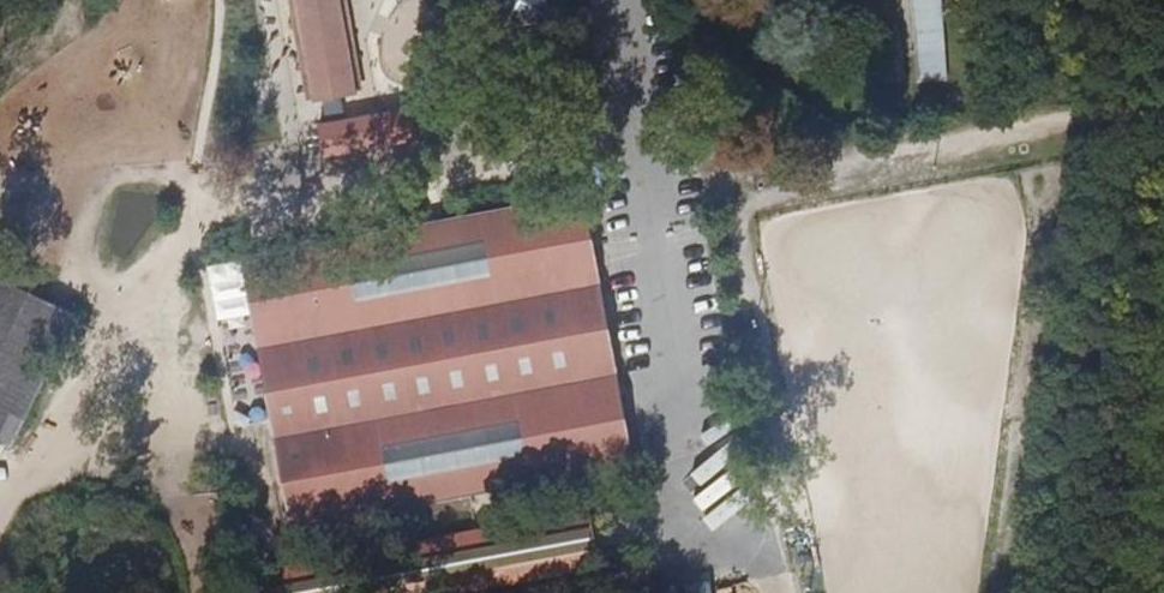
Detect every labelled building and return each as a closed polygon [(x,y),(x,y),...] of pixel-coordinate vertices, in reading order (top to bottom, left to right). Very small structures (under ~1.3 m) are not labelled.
[(315,103),(357,97),(341,0),(295,0),(315,103)] [(504,29),(550,21),(546,0),(499,0),(504,29)] [(917,54),(945,53),(941,0),(914,0),(917,54)] [(328,164),(422,139),(412,104),(319,129),(328,164)] [(242,259),(292,529),(636,466),(585,197),(242,259)] [(214,288),(239,287),(238,269),(214,269),(214,288)] [(246,291),(231,293),(237,333),(252,331),(246,291)] [(11,457),(75,326),(0,292),(0,452),(11,457)] [(233,373),(250,369),(244,344),(227,348),(233,373)] [(263,400),(240,402),(241,422),(265,420),(263,400)] [(690,481),(706,514),(744,495),(728,462),(690,481)] [(276,567),(281,592),(455,592),(601,566),(590,508),(276,567)]
